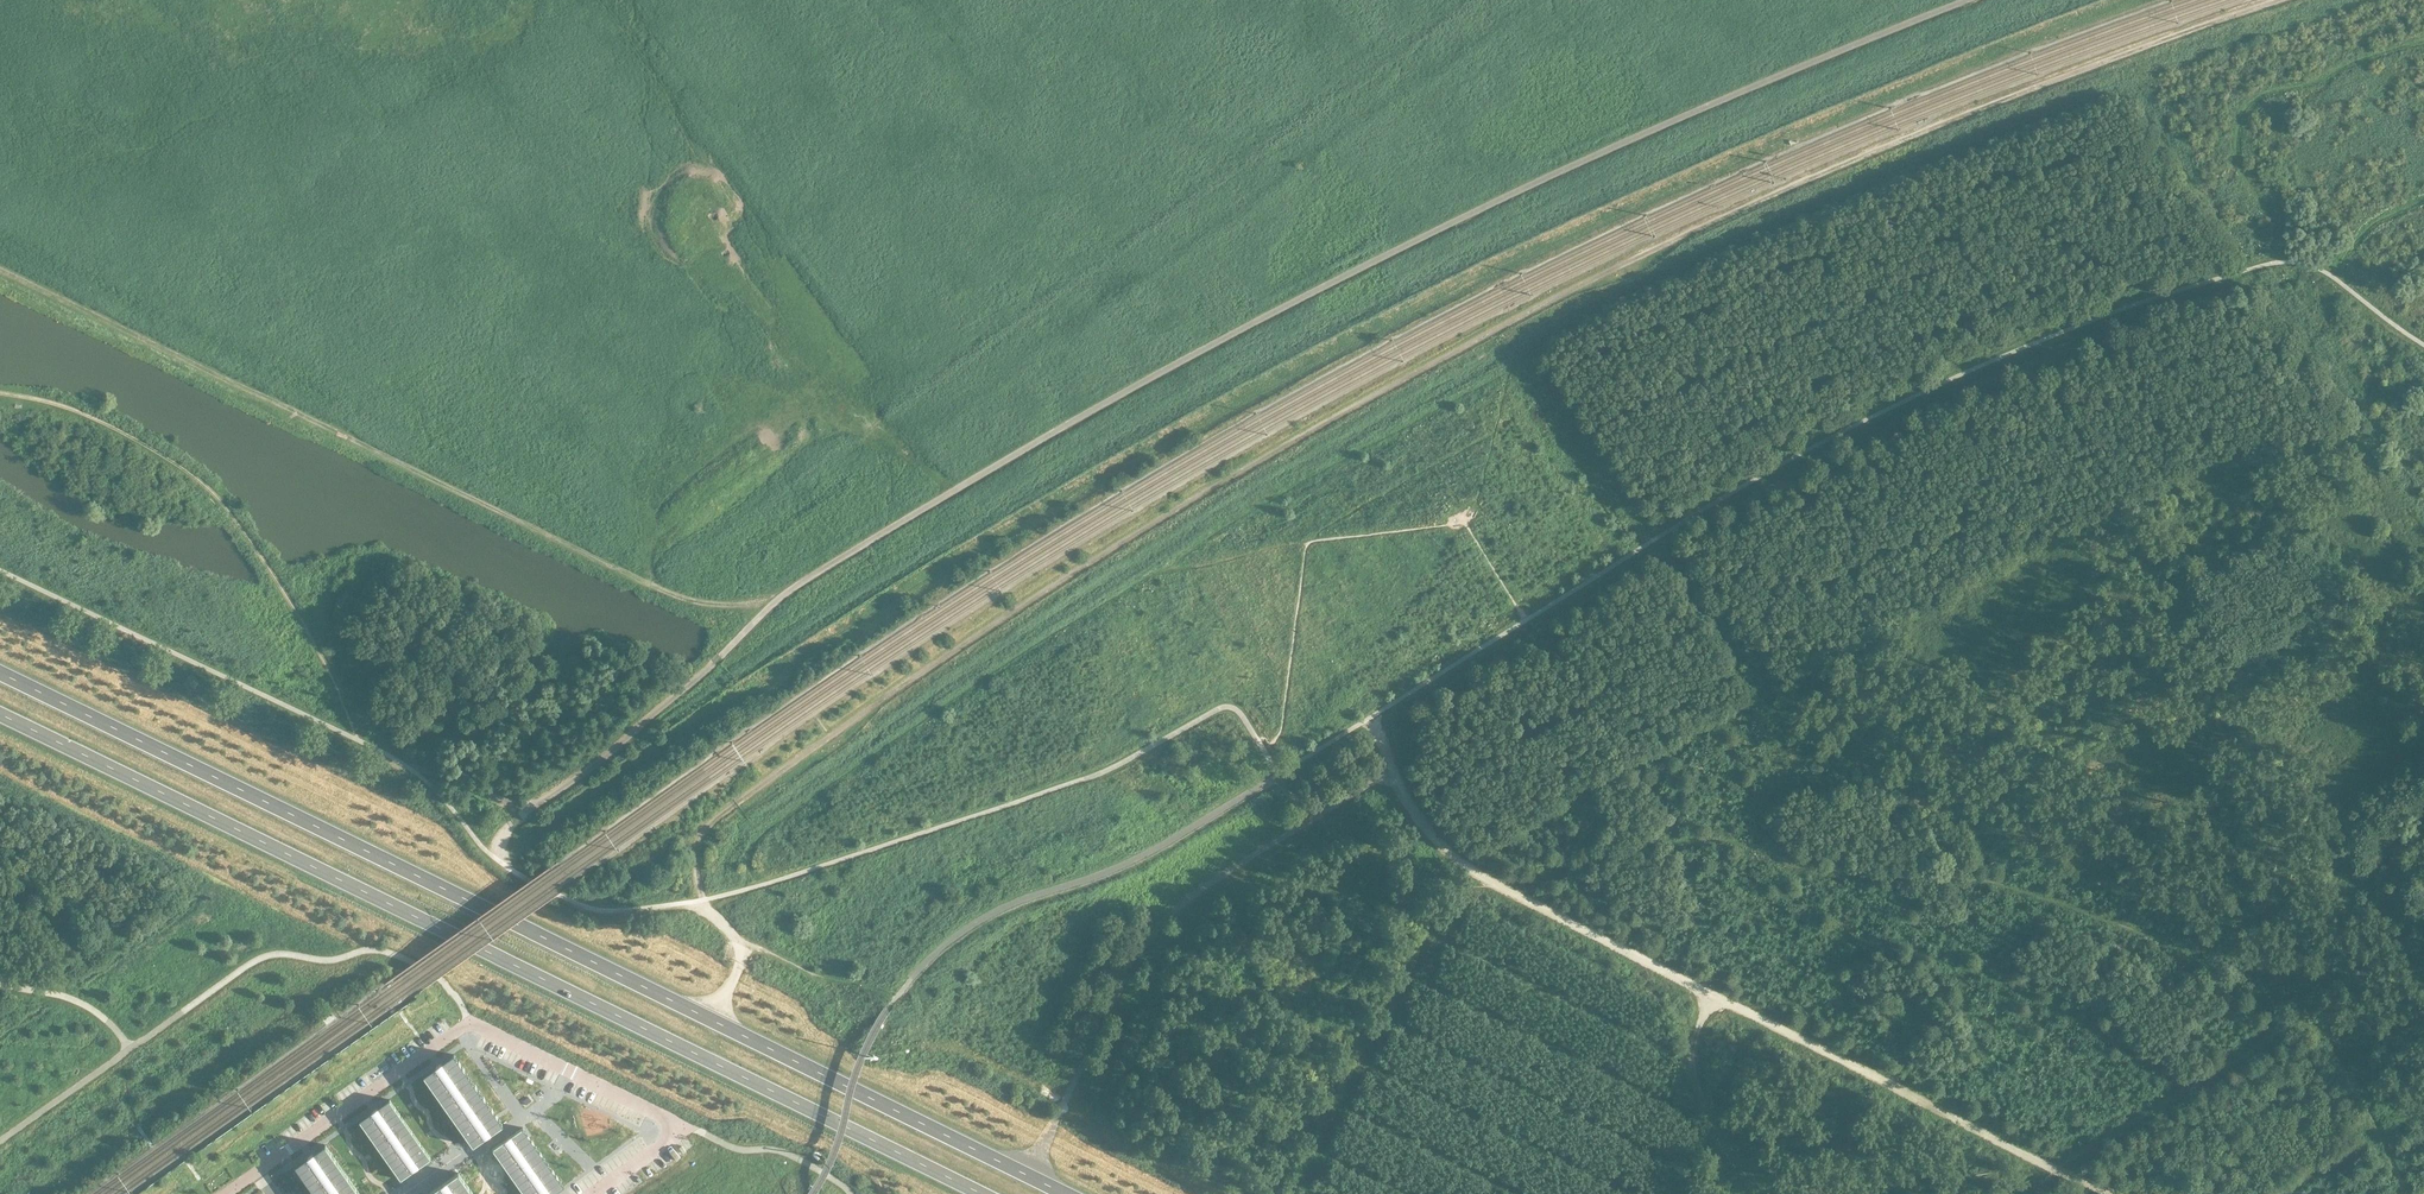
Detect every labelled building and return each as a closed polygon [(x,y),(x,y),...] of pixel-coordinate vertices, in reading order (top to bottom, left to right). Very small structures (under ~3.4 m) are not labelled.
[(454,1054),(423,1075),(473,1146),(485,1137),(483,1134),(489,1130),(491,1133),(504,1125),(454,1054)] [(372,1112),(359,1121),(401,1179),(413,1171),(411,1167),(416,1163),(419,1167),(431,1158),(390,1099),(377,1108),(380,1111),(374,1115),(372,1112)] [(492,1149),(524,1193),(546,1193),(550,1191),(551,1193),(553,1193),(564,1186),(523,1127),(510,1136),(513,1139),(507,1143),(505,1140),(492,1149)] [(295,1166),(315,1193),(361,1193),(326,1144),(313,1153),(316,1156),(310,1160),(307,1157),(295,1166)] [(428,1193),(474,1193),(459,1172),(446,1181),(449,1184),(443,1188),(441,1185),(428,1193)]
